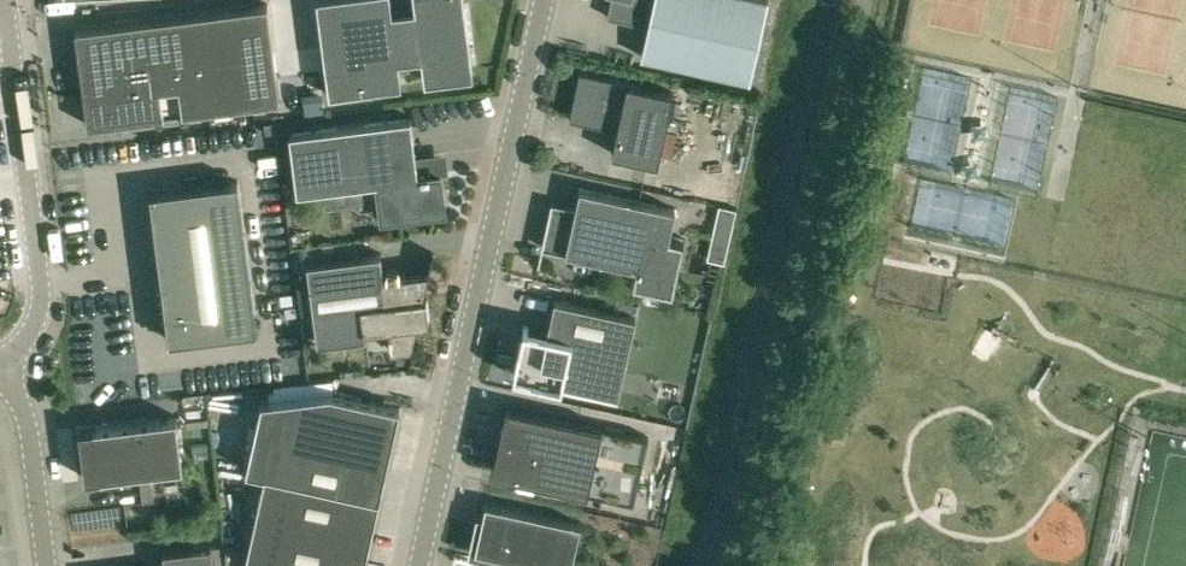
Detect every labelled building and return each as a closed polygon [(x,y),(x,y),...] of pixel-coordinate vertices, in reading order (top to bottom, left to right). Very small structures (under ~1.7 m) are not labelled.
[(464,2),(464,0),(414,0),(415,9),(392,12),(391,0),(317,0),(329,94),(402,84),(399,60),(421,57),(425,81),(473,74),(470,51),(464,2)] [(607,15),(648,24),(642,55),(750,78),(767,0),(610,0),(607,15)] [(268,3),(172,15),(76,28),(88,124),(184,112),(280,99),(268,3)] [(612,151),(658,162),(674,91),(641,84),(580,71),(570,118),(617,128),(612,151)] [(411,116),(290,132),(297,191),(347,185),(348,200),(380,196),(383,216),(445,208),(440,172),(429,173),(429,172),(422,173),(422,174),(418,175),(411,116)] [(257,328),(238,179),(151,191),(170,339),(257,328)] [(675,208),(580,187),(575,206),(574,210),(552,205),(553,201),(551,201),(538,263),(539,263),(543,246),(637,267),(633,283),(673,292),(684,240),(669,237),(675,208)] [(413,346),(418,321),(430,319),(427,294),(424,294),(430,270),(428,270),(407,272),(384,275),(381,252),(308,261),(318,342),(367,336),(366,328),(389,325),(391,349),(412,346),(413,346)] [(544,347),(520,341),(513,373),(562,384),(562,383),(576,386),(576,390),(591,389),(618,395),(636,315),(555,297),(544,347)] [(400,406),(331,391),(262,399),(247,469),(265,473),(245,562),(243,562),(243,563),(257,565),(364,565),(400,406)] [(507,404),(492,469),(588,491),(634,501),(649,435),(603,425),(507,404)] [(177,415),(80,428),(86,477),(183,465),(177,415)] [(468,553),(499,560),(500,554),(556,565),(571,565),(581,522),(486,501),(483,514),(477,513),(468,553)] [(211,542),(163,548),(166,565),(214,565),(211,542)]
